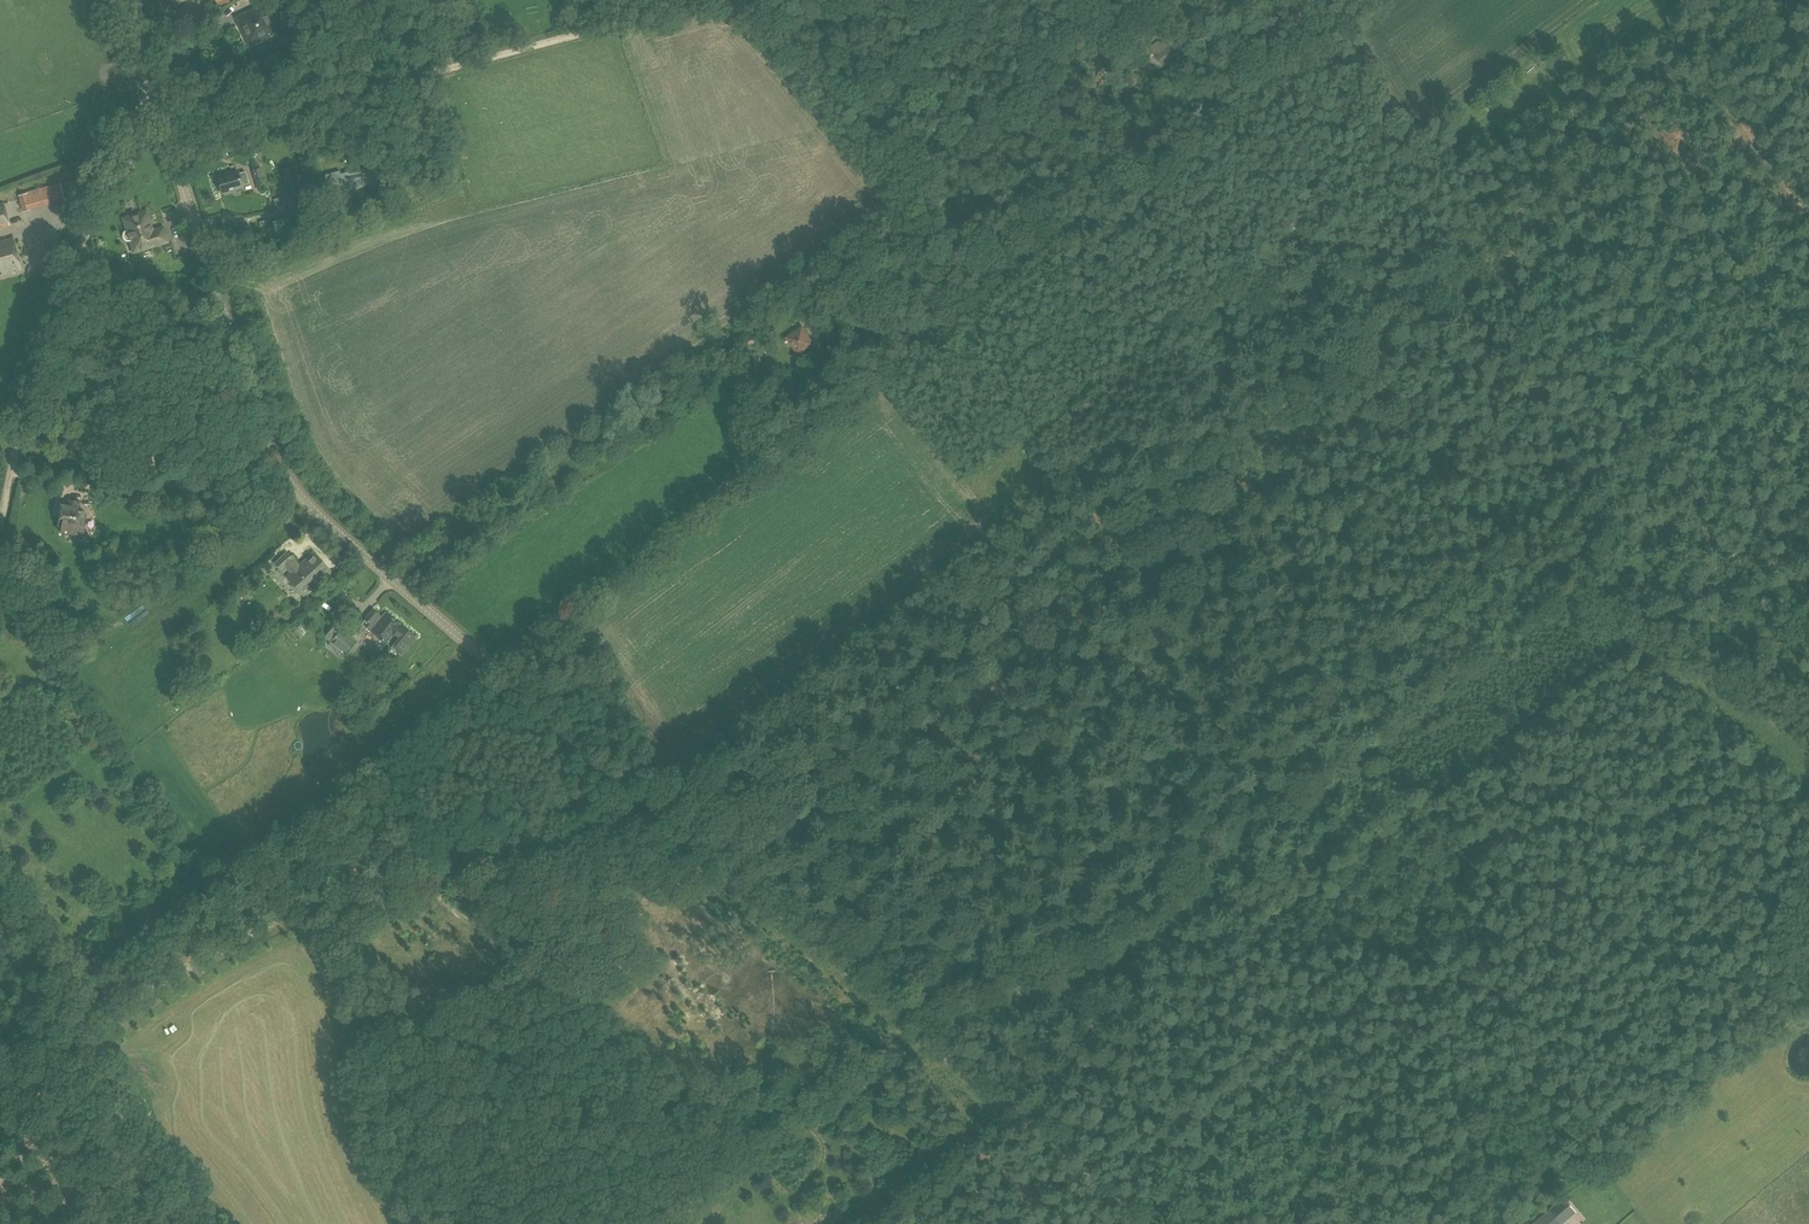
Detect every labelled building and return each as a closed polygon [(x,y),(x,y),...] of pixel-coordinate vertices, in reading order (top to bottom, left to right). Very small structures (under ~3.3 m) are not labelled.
[(246,21),(239,24),(250,45),(276,32),(263,5),(243,15),(246,21)] [(1163,63),(1163,64),(1182,50),(1171,35),(1161,42),(1160,40),(1150,47),(1162,64),(1163,63)] [(211,151),(214,161),(228,156),(225,145),(211,151)] [(390,158),(395,178),(410,174),(405,154),(390,158)] [(252,170),(255,180),(264,177),(260,167),(252,170)] [(325,176),(334,205),(348,201),(344,191),(356,187),(356,189),(369,185),(371,192),(381,189),(376,170),(366,173),(364,170),(341,177),(339,172),(325,176)] [(217,178),(222,193),(236,189),(237,192),(244,190),(242,185),(249,183),(245,172),(239,174),(239,172),(217,178)] [(18,195),(22,210),(65,198),(60,182),(28,192),(28,193),(18,195)] [(284,207),(281,197),(274,199),(277,209),(284,207)] [(9,225),(3,203),(0,204),(0,227),(9,225)] [(130,241),(134,252),(167,242),(163,228),(151,232),(148,223),(150,223),(147,212),(123,219),(127,230),(125,231),(123,233),(123,235),(123,237),(124,239),(126,241),(128,241),(130,241)] [(21,270),(13,238),(0,241),(0,275),(21,270)] [(788,337),(798,354),(813,344),(802,328),(788,337)] [(811,363),(817,373),(823,369),(817,360),(811,363)] [(142,442),(147,459),(151,458),(165,453),(159,436),(142,442)] [(166,452),(170,461),(184,455),(180,446),(166,452)] [(61,532),(83,536),(87,514),(79,512),(80,502),(69,500),(68,506),(63,505),(59,525),(62,526),(61,532)] [(287,579),(302,596),(313,586),(330,570),(315,553),(300,567),(286,552),(274,563),(281,570),(285,567),(292,574),(287,579)] [(241,581),(247,589),(255,582),(248,574),(241,581)] [(393,635),(398,639),(393,647),(401,654),(403,652),(404,652),(416,637),(385,611),(380,617),(377,615),(378,614),(372,609),(364,619),(370,623),(367,627),(386,642),(393,635)] [(324,637),(336,646),(345,654),(356,641),(336,623),(324,637)] [(1567,1194),(1571,1199),(1580,1192),(1575,1187),(1567,1194)] [(1557,1215),(1547,1223),(1565,1223),(1557,1215)]
